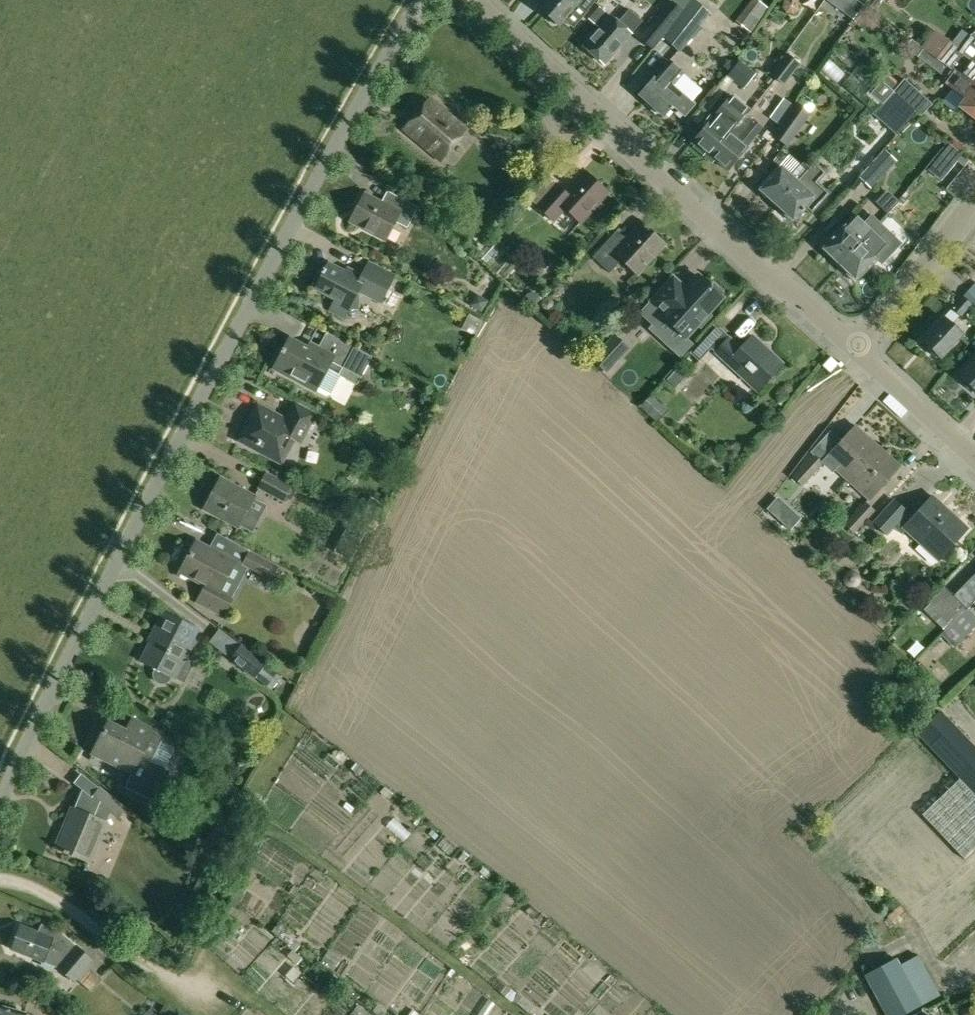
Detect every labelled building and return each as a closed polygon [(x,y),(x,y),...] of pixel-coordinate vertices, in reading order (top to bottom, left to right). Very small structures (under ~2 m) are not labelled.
[(548,15),(547,18),(554,24),(557,23),(559,25),(581,0),(545,0),(539,7),(548,15)] [(670,0),(638,38),(651,49),(681,9),(670,0)] [(651,49),(653,51),(661,42),(677,55),(702,27),(693,18),(705,5),(700,0),(691,0),(683,10),(681,9),(651,49)] [(737,21),(751,32),(769,9),(757,0),(753,0),(737,21)] [(846,12),(855,0),(828,0),(846,12)] [(588,19),(599,28),(583,46),(606,65),(632,34),(643,21),(629,10),(618,22),(600,6),(588,19)] [(949,68),(974,88),(974,40),(965,53),(936,31),(923,49),(949,68)] [(787,55),(771,75),(784,84),(799,65),(787,55)] [(721,92),(731,101),(742,89),(748,93),(760,78),(739,60),(733,69),(728,76),(732,79),(721,92)] [(639,94),(664,116),(673,106),(685,116),(695,105),(669,83),(680,71),(672,64),(658,81),(654,77),(639,94)] [(967,98),(960,107),(974,118),(974,88),(949,68),(941,79),(967,98)] [(883,80),(896,91),(901,85),(889,74),(883,80)] [(701,105),(712,94),(692,76),(681,87),(701,105)] [(886,102),(896,91),(883,80),(874,91),(886,102)] [(896,91),(904,99),(923,115),(933,105),(906,80),(901,85),(896,91)] [(797,102),(811,112),(815,106),(801,96),(797,102)] [(405,129),(442,161),(469,130),(431,98),(405,129)] [(694,142),(711,156),(729,133),(723,128),(735,112),(725,105),(713,120),(713,119),(694,142)] [(777,134),(788,142),(806,118),(794,110),(777,134)] [(729,133),(711,156),(728,170),(746,148),(746,147),(762,127),(745,114),(737,123),(740,125),(736,129),(734,128),(729,133)] [(939,156),(951,167),(961,154),(949,144),(939,156)] [(878,160),(861,179),(870,188),(888,170),(878,160)] [(814,163),(797,182),(777,205),(793,219),(804,207),(811,212),(828,194),(817,182),(825,173),(814,163)] [(761,190),(777,205),(797,182),(781,168),(761,190)] [(554,185),(536,204),(549,217),(554,222),(559,217),(566,209),(581,222),(608,193),(584,171),(564,193),(554,185)] [(530,198),(536,204),(554,185),(548,179),(530,198)] [(897,181),(876,202),(887,212),(907,191),(897,181)] [(387,191),(381,202),(365,193),(350,223),(384,240),(394,222),(408,228),(418,207),(387,191)] [(824,247),(822,249),(830,256),(831,255),(840,263),(862,239),(869,231),(852,216),(823,247),(824,247)] [(631,238),(624,246),(613,236),(593,257),(611,273),(622,260),(638,275),(654,257),(653,257),(664,244),(642,224),(630,238),(631,238)] [(862,239),(840,263),(850,272),(848,274),(856,281),(858,280),(887,249),(869,231),(862,239)] [(485,263),(494,253),(496,255),(501,249),(491,241),(477,256),(485,263)] [(325,270),(315,288),(337,299),(332,310),(346,318),(351,309),(359,309),(359,293),(360,291),(382,303),(394,281),(368,267),(360,282),(329,265),(326,271),(325,270)] [(720,296),(723,293),(714,284),(711,287),(698,275),(686,289),(681,285),(675,291),(667,284),(641,313),(655,326),(663,318),(686,338),(698,325),(701,328),(711,316),(708,313),(723,298),(720,296)] [(922,342),(931,350),(931,353),(936,358),(940,357),(942,359),(964,335),(952,325),(972,304),(974,307),(974,284),(964,296),(944,318),(922,342)] [(472,304),(482,311),(488,301),(478,294),(472,304)] [(466,313),(459,327),(476,336),(484,322),(466,313)] [(751,337),(761,321),(752,315),(742,331),(751,337)] [(292,339),(276,369),(318,391),(325,397),(331,395),(344,369),(361,377),(372,356),(328,333),(317,353),(292,339)] [(616,336),(594,360),(606,371),(628,347),(616,336)] [(741,349),(730,339),(716,353),(758,391),(783,364),(753,336),(741,349)] [(711,348),(702,340),(690,352),(699,360),(711,348)] [(959,376),(958,380),(966,387),(970,386),(974,391),(974,352),(956,373),(959,376)] [(668,379),(676,387),(685,376),(677,369),(668,379)] [(640,407),(657,423),(669,410),(652,394),(640,407)] [(297,403),(287,421),(302,428),(298,434),(305,438),(318,415),(297,403)] [(302,428),(287,421),(260,406),(241,440),(283,463),(298,434),(302,428)] [(825,460),(847,480),(877,447),(856,427),(825,460)] [(877,447),(847,480),(869,500),(900,467),(877,447)] [(792,478),(802,487),(823,464),(813,455),(792,478)] [(261,487),(285,501),(292,487),(268,474),(261,487)] [(206,509),(240,527),(256,497),(223,479),(206,509)] [(766,508),(775,515),(786,503),(777,496),(766,508)] [(895,500),(873,523),(886,535),(894,527),(902,534),(905,530),(932,555),(938,549),(944,554),(958,539),(952,534),(962,523),(932,496),(911,519),(906,514),(908,512),(895,500)] [(844,525),(855,535),(876,511),(865,502),(844,525)] [(182,573),(210,587),(202,603),(224,614),(233,598),(221,592),(237,561),(198,541),(182,573)] [(244,564),(272,579),(279,566),(251,551),(244,564)] [(860,582),(861,579),(860,576),(859,574),(857,571),(854,570),(850,570),(848,571),(846,572),(844,574),(843,577),(843,581),(844,584),(846,586),(848,587),(850,588),(854,588),(857,587),(859,584),(860,582)] [(923,611),(944,631),(941,634),(944,637),(969,611),(967,608),(974,600),(974,575),(954,596),(946,588),(923,611)] [(149,643),(140,661),(177,679),(185,683),(194,664),(186,660),(192,649),(191,648),(200,630),(163,611),(148,642),(149,643)] [(944,637),(955,647),(974,626),(974,616),(969,611),(944,637)] [(209,643),(231,659),(230,660),(255,679),(256,678),(272,691),(282,677),(266,664),(241,644),(241,645),(220,629),(209,643)] [(919,709),(926,717),(935,709),(927,701),(919,709)] [(961,780),(923,815),(964,859),(974,849),(974,746),(940,710),(916,734),(961,780)] [(109,721),(92,755),(133,774),(143,755),(152,759),(153,758),(160,762),(172,738),(133,719),(127,730),(109,721)] [(55,847),(92,863),(108,823),(106,822),(110,812),(119,818),(126,809),(101,789),(94,798),(83,790),(75,810),(71,808),(55,847)] [(160,819),(155,826),(171,838),(176,831),(160,819)] [(309,858),(298,870),(306,877),(317,865),(309,858)] [(11,949),(43,961),(43,966),(51,969),(54,966),(58,967),(75,981),(77,979),(87,966),(93,959),(77,945),(76,946),(57,932),(41,925),(38,933),(20,926),(11,949)] [(886,1014),(905,1014),(922,1005),(901,965),(897,958),(864,975),(886,1014)] [(26,1014),(0,1007),(0,1014),(25,1014),(26,1014)] [(971,1007),(961,1012),(962,1014),(974,1014),(971,1007)]
